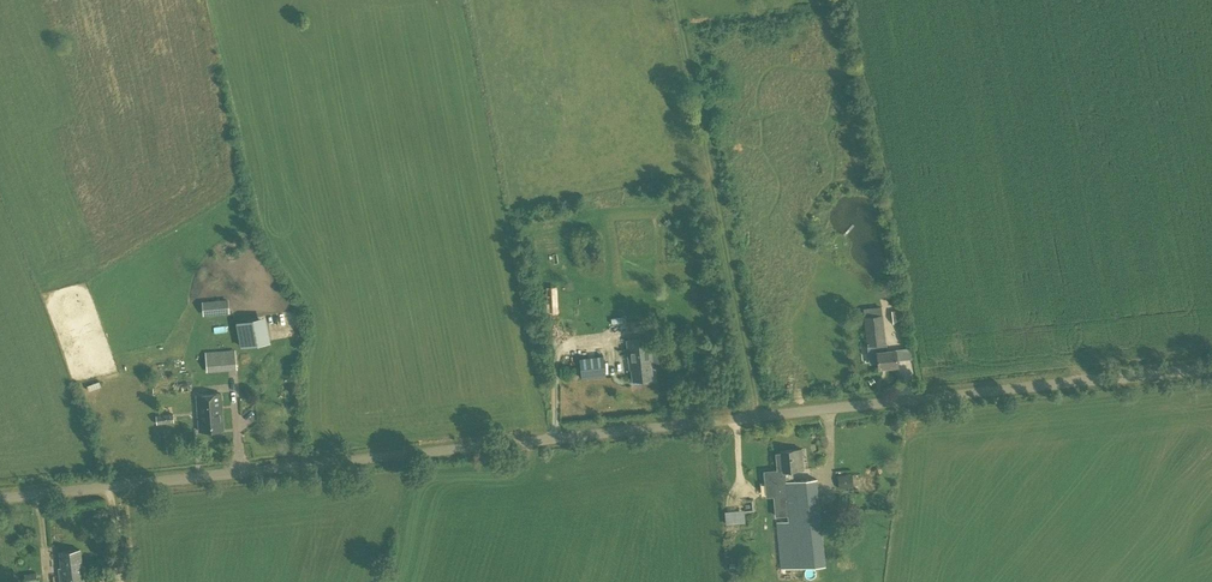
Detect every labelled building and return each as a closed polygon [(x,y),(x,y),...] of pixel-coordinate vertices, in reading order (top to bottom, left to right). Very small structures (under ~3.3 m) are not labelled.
[(204,316),(229,313),(227,299),(202,302),(204,316)] [(241,348),(270,342),(266,317),(236,322),(241,348)] [(885,345),(882,317),(865,318),(868,345),(877,344),(879,368),(897,367),(896,351),(887,352),(887,345),(885,345)] [(652,365),(650,339),(627,341),(630,365),(631,365),(631,369),(632,368),(633,381),(653,379),(651,366),(652,365)] [(898,348),(899,359),(911,358),(910,347),(898,348)] [(207,372),(236,370),(235,350),(206,352),(207,372)] [(581,378),(606,376),(604,356),(579,358),(581,378)] [(200,432),(224,430),(221,395),(197,396),(200,432)] [(156,424),(174,422),(173,414),(155,416),(156,424)] [(786,482),(793,481),(792,471),(804,470),(802,450),(781,452),(783,471),(772,472),(774,484),(773,484),(775,509),(789,507),(786,482)] [(839,489),(853,488),(852,474),(837,475),(839,489)] [(789,507),(775,509),(782,569),(783,569),(795,569),(802,568),(803,577),(821,575),(821,566),(825,566),(817,479),(793,481),(786,482),(789,507)] [(73,581),(86,581),(84,565),(81,565),(79,549),(70,550),(73,581)] [(70,550),(60,552),(62,568),(59,568),(60,581),(73,581),(70,550)] [(35,573),(24,574),(25,581),(37,581),(35,573)]
